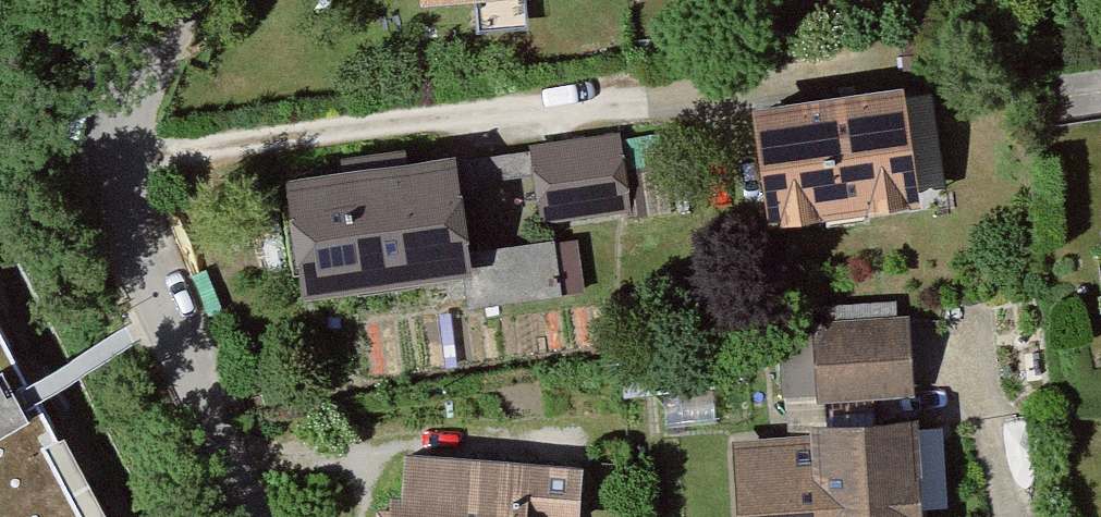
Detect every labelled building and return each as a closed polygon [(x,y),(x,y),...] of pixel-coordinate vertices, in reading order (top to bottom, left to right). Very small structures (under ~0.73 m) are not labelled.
[(939,85),(903,90),(916,178),(951,173),(939,85)] [(895,89),(730,107),(743,229),(908,210),(895,89)] [(609,141),(513,151),(521,220),(617,210),(609,141)] [(445,147),(269,169),(285,296),(452,276),(456,306),(547,294),(540,239),(458,249),(445,147)] [(895,326),(800,328),(802,395),(896,393),(895,326)] [(0,372),(0,516),(75,516),(0,372)] [(714,435),(719,516),(906,516),(901,425),(714,435)] [(378,443),(371,516),(514,516),(520,516),(562,516),(567,460),(378,443)]
